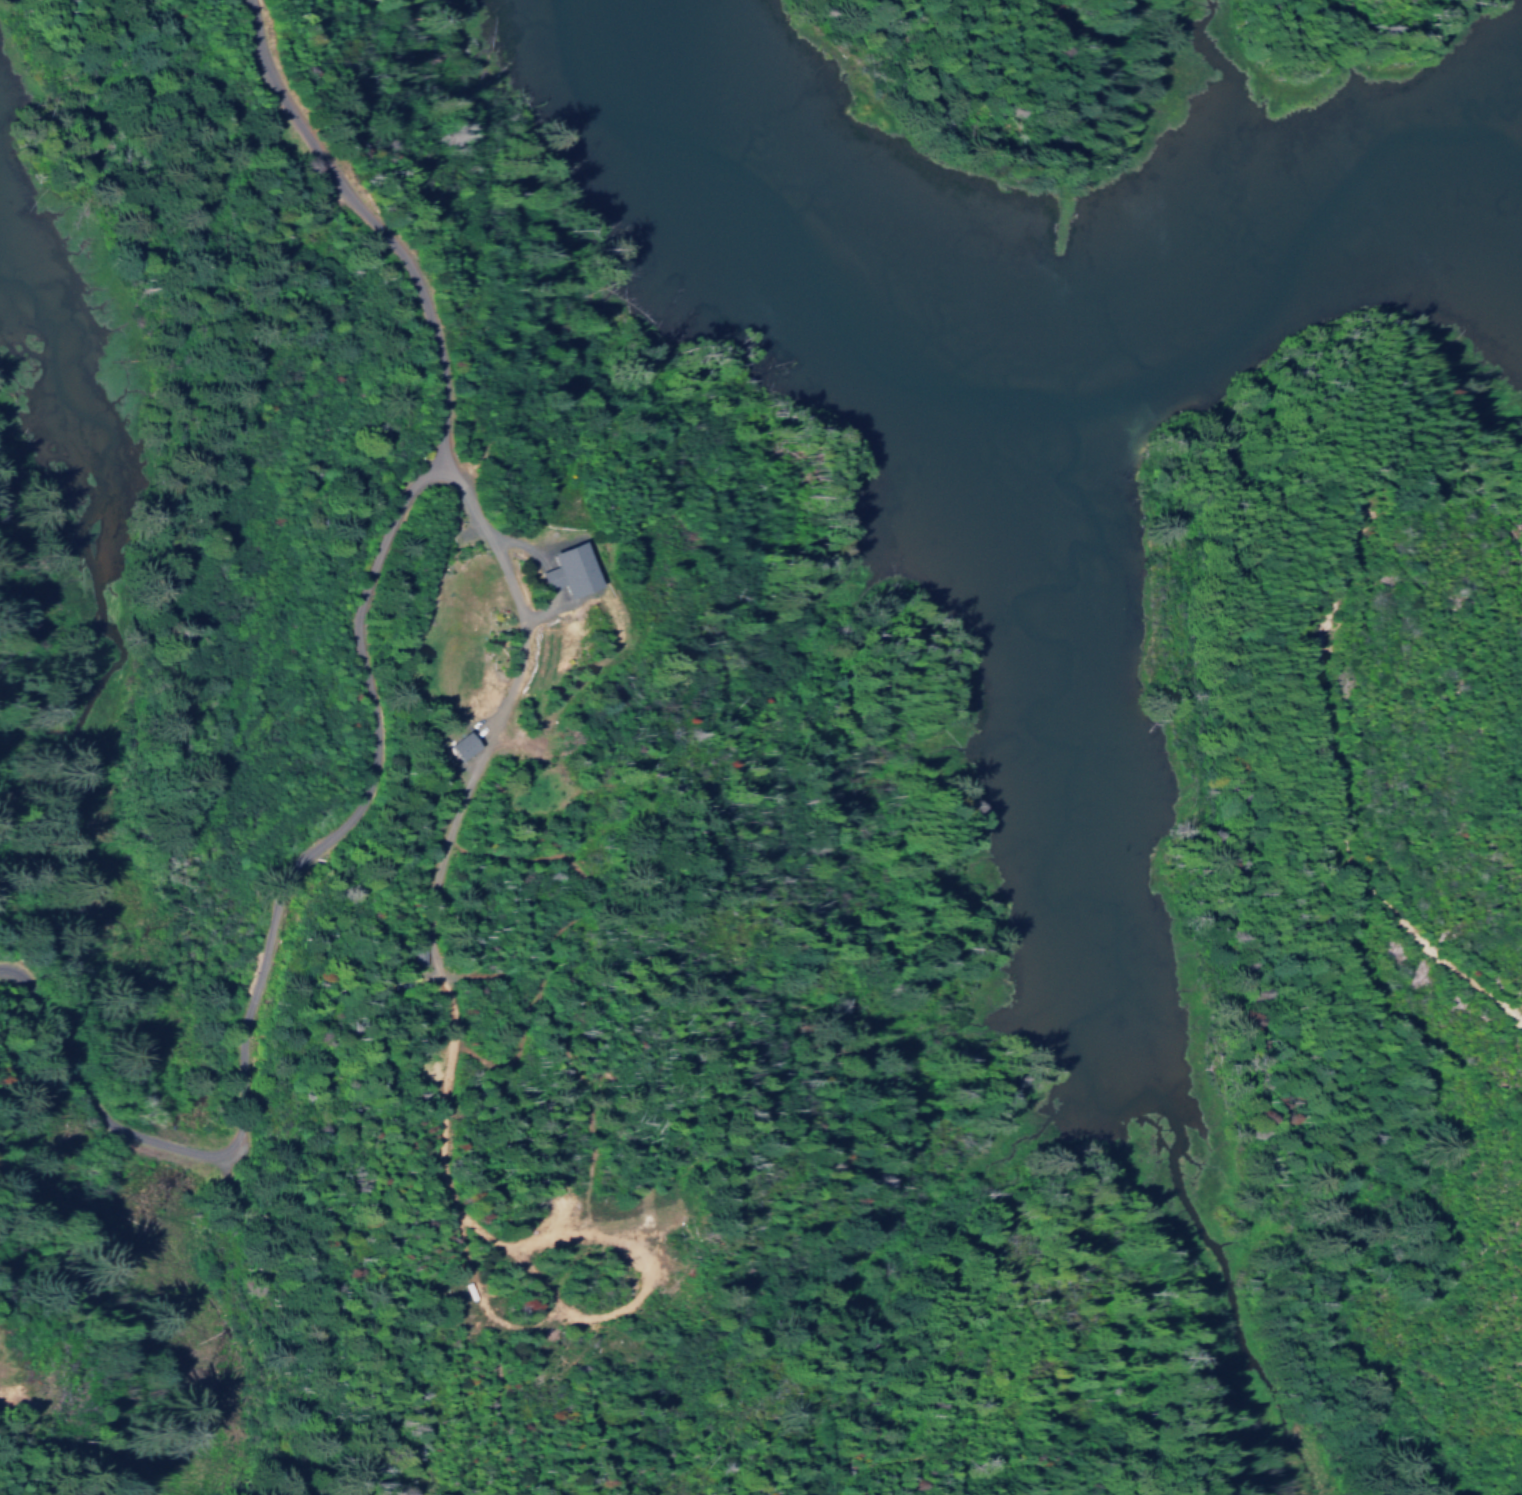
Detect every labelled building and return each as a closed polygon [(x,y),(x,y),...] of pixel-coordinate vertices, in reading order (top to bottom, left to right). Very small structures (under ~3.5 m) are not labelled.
[(589,584),(571,539),(539,552),(544,567),(532,572),(539,591),(553,586),(557,597),(589,584)] [(439,743),(448,760),(469,749),(460,731),(439,743)] [(409,965),(423,965),(423,945),(410,945),(409,965)]
